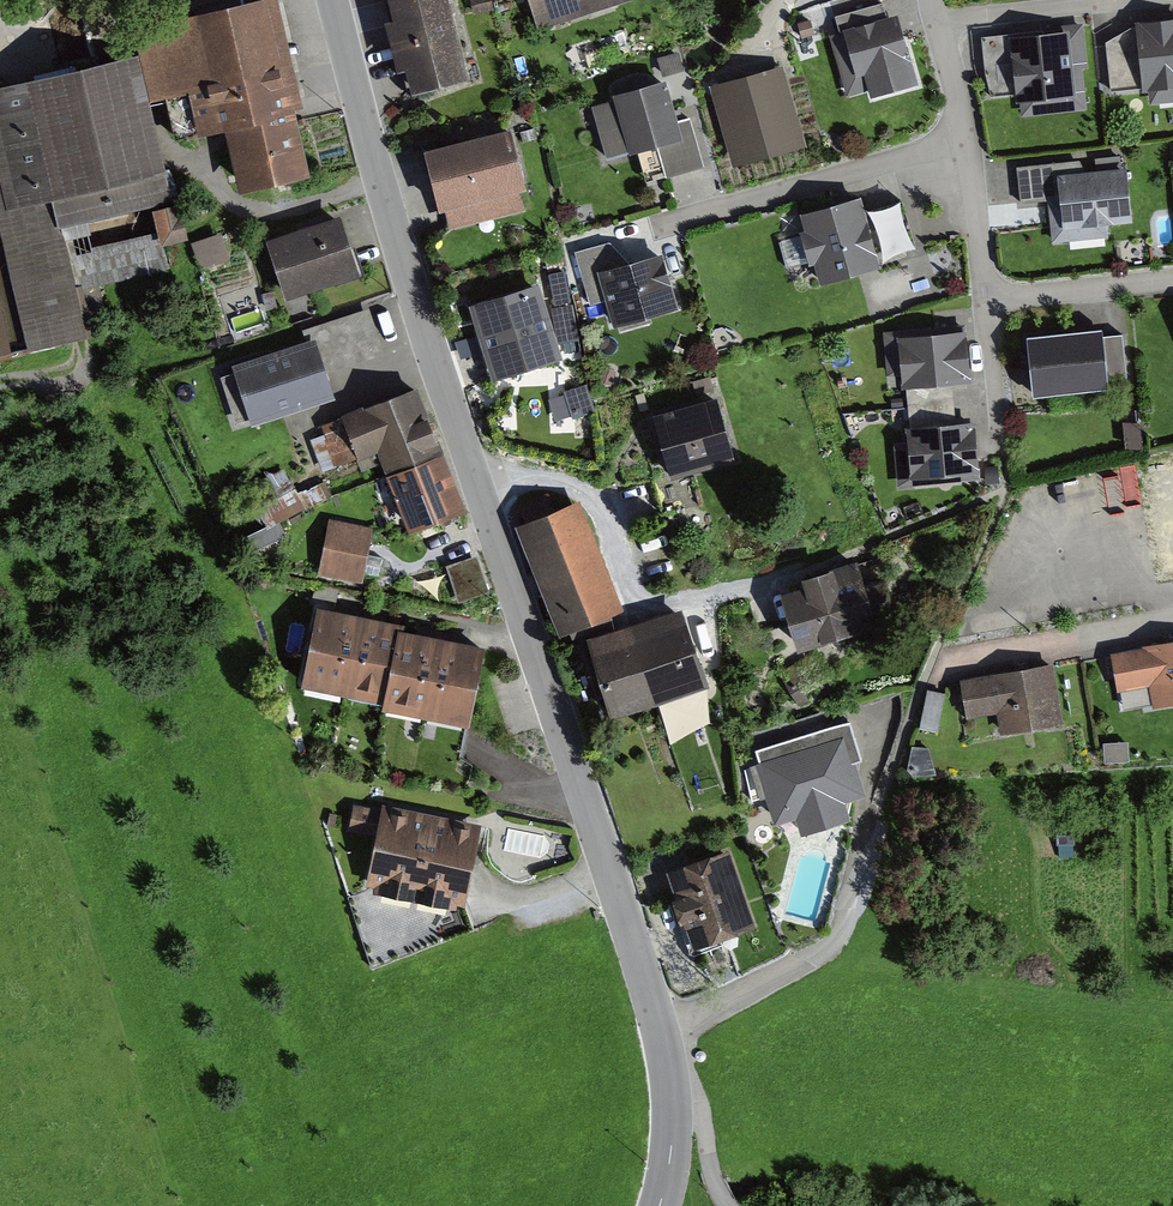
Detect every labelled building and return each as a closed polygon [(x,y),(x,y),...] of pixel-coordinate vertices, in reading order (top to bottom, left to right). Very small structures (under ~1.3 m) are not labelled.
[(421,97),(481,80),(457,0),(393,0),(421,97)] [(542,34),(628,0),(529,0),(542,34)] [(96,340),(70,226),(172,203),(150,106),(193,96),(202,136),(235,128),(250,194),(322,178),(282,1),(134,35),(140,64),(0,96),(0,362),(96,340)] [(907,16),(838,34),(857,104),(926,86),(907,16)] [(1121,21),(1126,84),(1142,82),(1143,99),(1172,96),(1172,18),(1121,21)] [(1074,27),(995,31),(998,88),(1023,87),(1024,106),(1077,103),(1074,27)] [(784,68),(722,83),(741,166),(803,152),(784,68)] [(623,103),(599,109),(610,157),(636,151),(643,182),(705,167),(694,123),(684,125),(674,81),(621,94),(623,103)] [(512,123),(424,143),(438,204),(444,202),(449,225),(524,208),(519,185),(526,183),(512,123)] [(1089,161),(1024,166),(1028,205),(1051,203),(1055,243),(1113,238),(1112,227),(1143,224),(1139,169),(1090,174),(1089,161)] [(801,208),(806,226),(800,228),(801,233),(809,260),(815,258),(820,280),(881,263),(878,255),(916,245),(903,198),(866,208),(861,192),(801,208)] [(266,235),(285,294),(361,269),(341,210),(266,235)] [(205,268),(234,257),(224,230),(195,240),(205,268)] [(787,266),(809,260),(801,233),(780,239),(787,266)] [(606,297),(598,267),(629,258),(610,239),(575,249),(590,302),(606,297)] [(614,323),(679,305),(663,249),(629,258),(598,267),(606,297),(614,323)] [(551,288),(482,307),(503,381),(569,363),(563,341),(582,336),(575,310),(558,314),(551,288)] [(316,343),(241,367),(260,425),(345,398),(336,369),(387,353),(373,309),(311,328),(316,343)] [(887,373),(901,372),(902,385),(906,385),(952,381),(972,379),(967,327),(923,331),(923,326),(883,329),(887,373)] [(1112,331),(1031,339),(1037,396),(1138,387),(1133,335),(1113,337),(1112,331)] [(906,385),(909,423),(956,419),(952,381),(906,385)] [(378,448),(387,471),(444,448),(418,382),(365,403),(364,401),(341,410),(359,456),(378,448)] [(724,400),(667,417),(685,475),(742,458),(724,400)] [(898,484),(980,477),(975,418),(956,419),(909,423),(907,424),(908,440),(894,441),(898,484)] [(409,527),(466,505),(444,448),(387,471),(409,527)] [(1148,463),(1170,584),(1172,584),(1172,460),(1148,463)] [(515,521),(559,632),(624,607),(580,495),(515,521)] [(329,517),(318,572),(362,580),(373,525),(329,517)] [(447,563),(460,599),(490,589),(477,553),(447,563)] [(781,588),(799,646),(879,621),(858,555),(801,572),(804,581),(781,588)] [(301,682),(342,691),(358,611),(317,603),(301,682)] [(659,699),(707,684),(683,605),(635,620),(659,699)] [(399,619),(358,611),(342,691),(383,699),(398,624),(399,619)] [(611,713),(659,699),(635,620),(587,635),(611,713)] [(382,704),(425,713),(441,633),(398,624),(383,699),(382,704)] [(485,641),(441,633),(425,713),(468,721),(485,641)] [(1123,655),(1130,693),(1160,688),(1164,711),(1172,709),(1172,645),(1123,655)] [(1060,668),(975,679),(981,720),(1012,716),(1014,732),(1068,725),(1060,668)] [(859,726),(765,753),(785,821),(878,794),(859,726)] [(435,819),(357,808),(354,830),(385,835),(377,893),(423,899),(435,819)] [(476,907),(488,827),(435,819),(423,899),(476,907)] [(733,853),(671,877),(700,953),(762,929),(733,853)]
